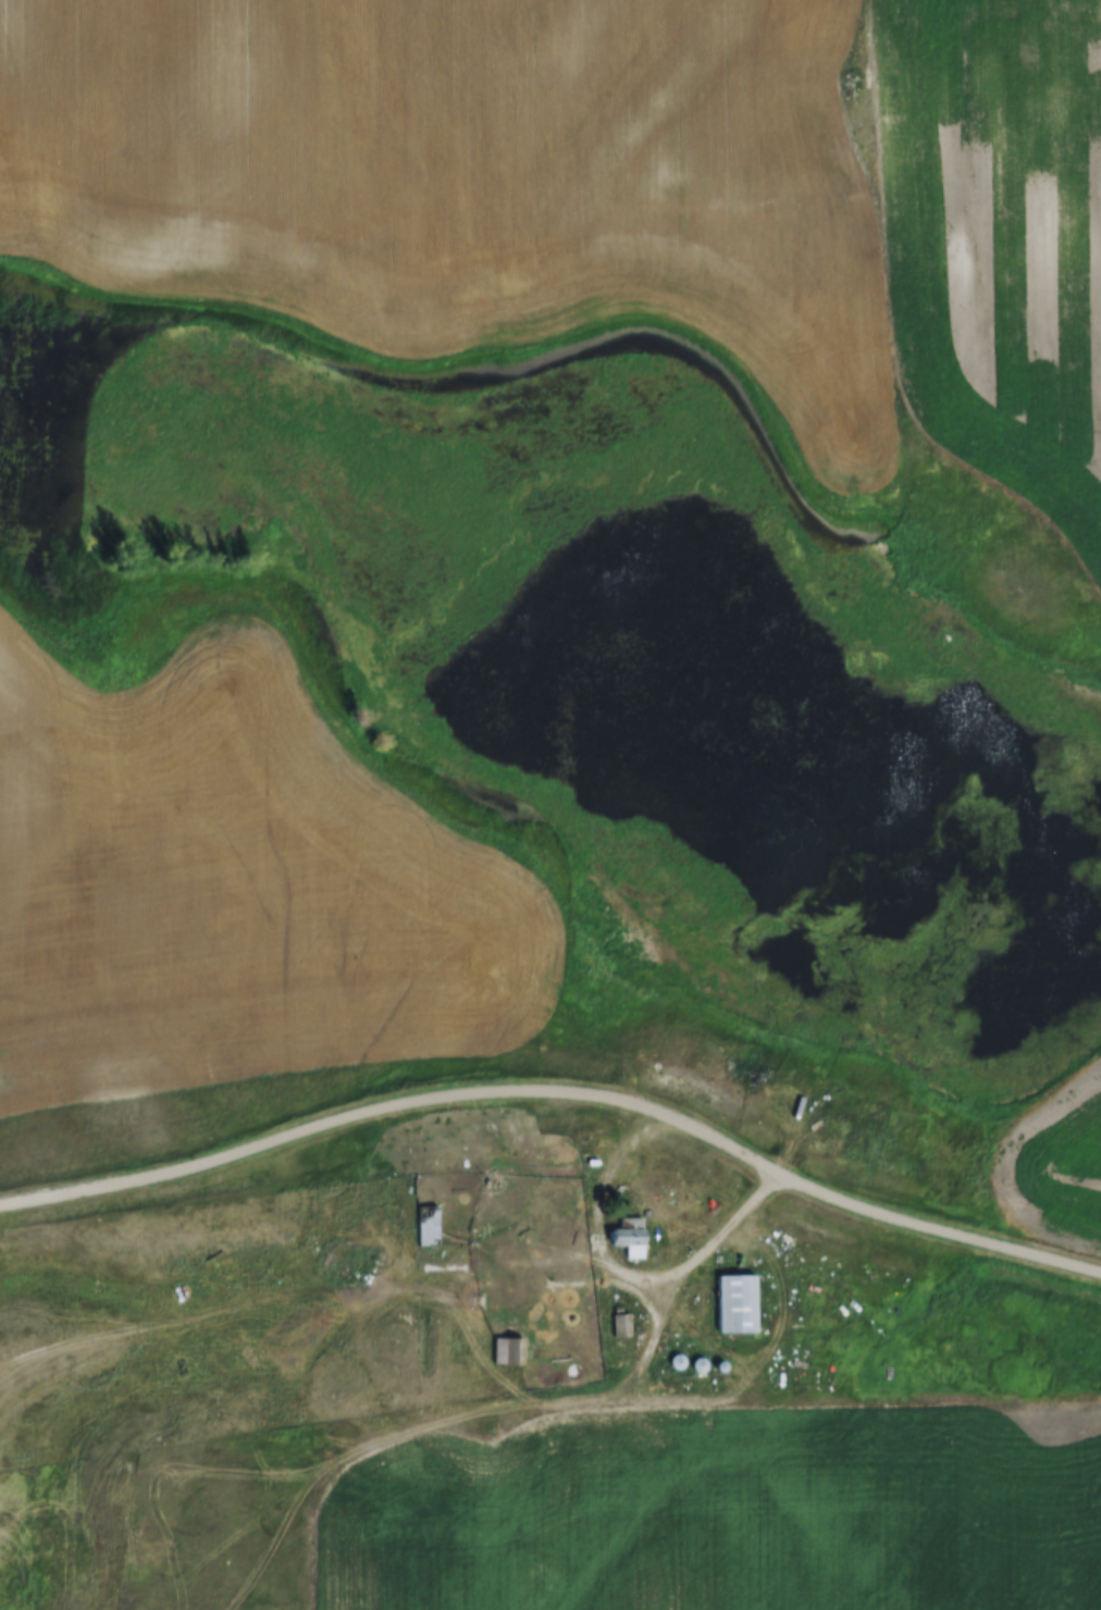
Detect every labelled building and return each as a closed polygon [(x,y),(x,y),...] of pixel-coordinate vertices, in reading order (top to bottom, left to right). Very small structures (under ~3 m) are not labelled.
[(440,1246),(439,1207),(417,1208),(418,1282),(472,1281),(472,1245),(440,1246)] [(609,1231),(609,1249),(625,1249),(625,1260),(646,1260),(646,1220),(617,1220),(617,1231),(609,1231)] [(759,1334),(759,1277),(716,1277),(716,1334),(759,1334)] [(629,1317),(614,1317),(614,1337),(630,1337),(629,1317)] [(492,1364),(518,1364),(518,1340),(492,1340),(492,1364)]
